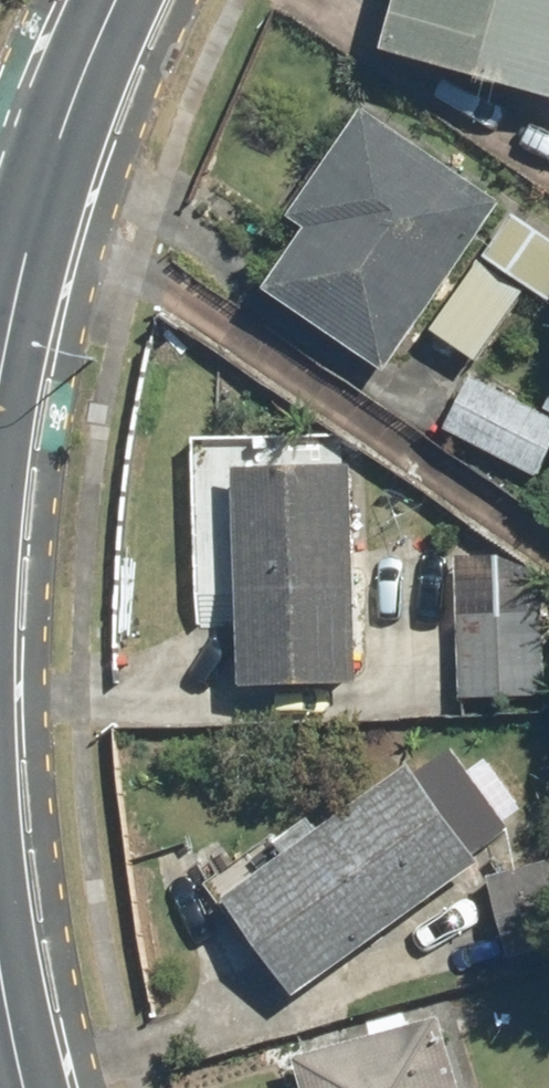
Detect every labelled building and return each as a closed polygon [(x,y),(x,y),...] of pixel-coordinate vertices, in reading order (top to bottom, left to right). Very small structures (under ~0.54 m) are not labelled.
[(394,51),(548,91),(548,0),(407,0),(394,51)] [(516,200),(377,99),(292,217),(316,235),(283,281),(397,364),(516,200)] [(527,211),(443,330),(489,362),(537,294),(548,303),(548,226),(527,211)] [(452,427),(543,476),(548,465),(548,418),(478,380),(452,427)] [(355,459),(242,462),(250,685),(362,681),(355,459)] [(516,557),(464,557),(465,700),(548,700),(548,589),(548,572),(516,557)] [(482,850),(513,827),(456,751),(427,772),(421,764),(238,900),(309,996),(491,862),(482,850)] [(502,876),(527,964),(548,958),(548,862),(502,876)] [(445,1019),(300,1062),(307,1087),(465,1087),(445,1019)]
